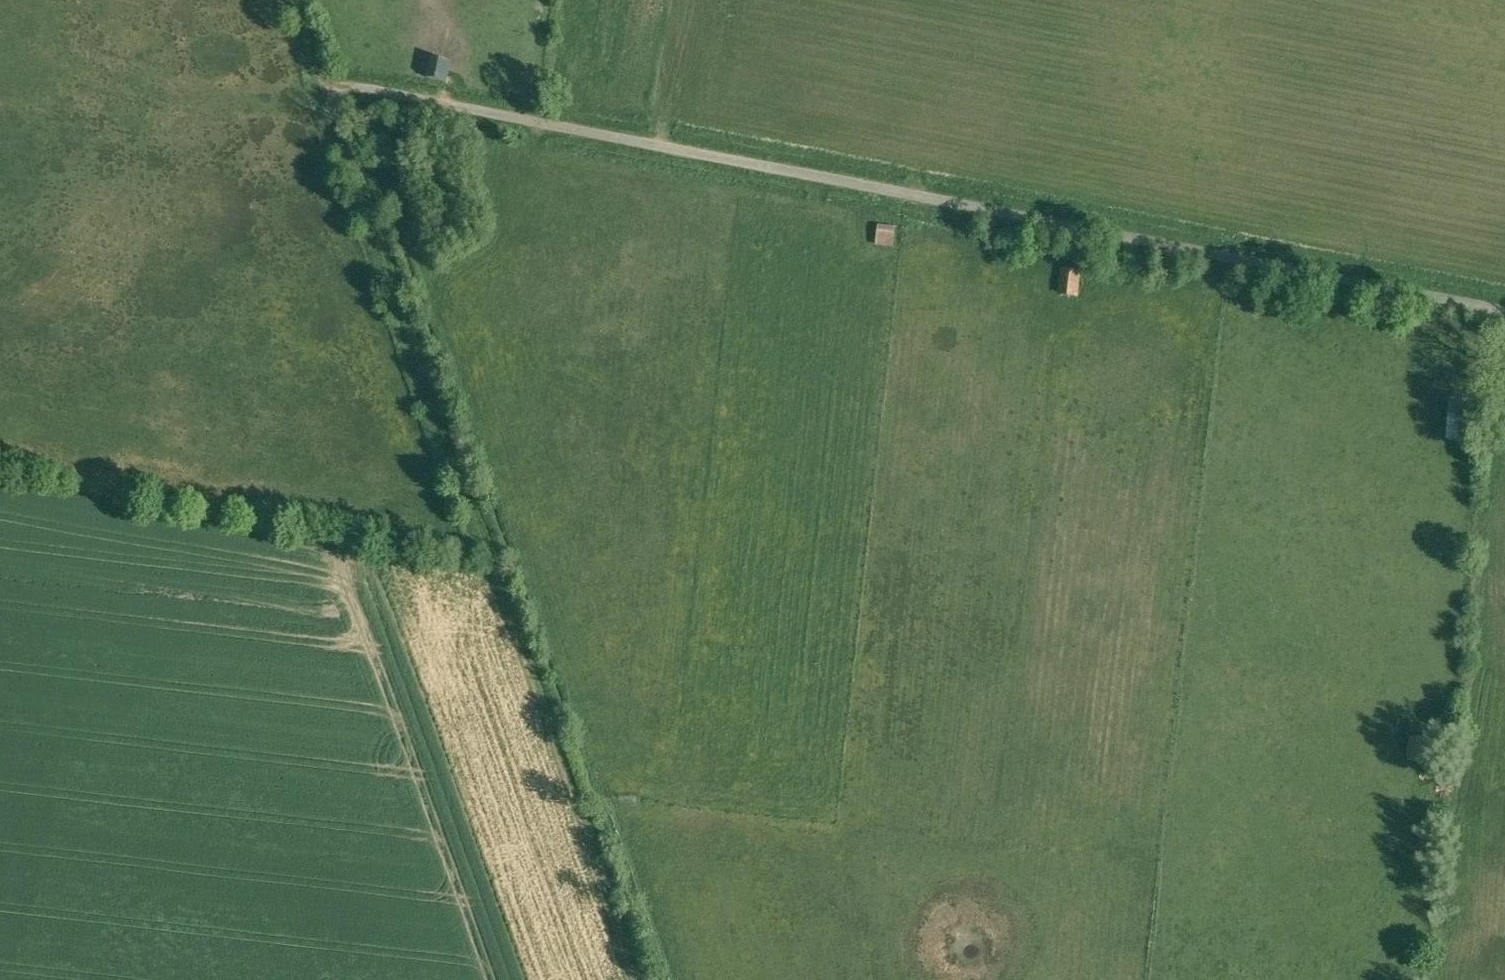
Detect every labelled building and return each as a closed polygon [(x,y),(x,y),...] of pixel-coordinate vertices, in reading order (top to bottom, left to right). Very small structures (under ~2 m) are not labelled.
[(447,80),(451,59),(429,54),(425,75),(447,80)] [(876,244),(894,246),(896,225),(878,223),(876,244)] [(1059,293),(1080,294),(1082,268),(1060,267),(1059,293)] [(1450,396),(1446,437),(1471,440),(1476,399),(1450,396)]
